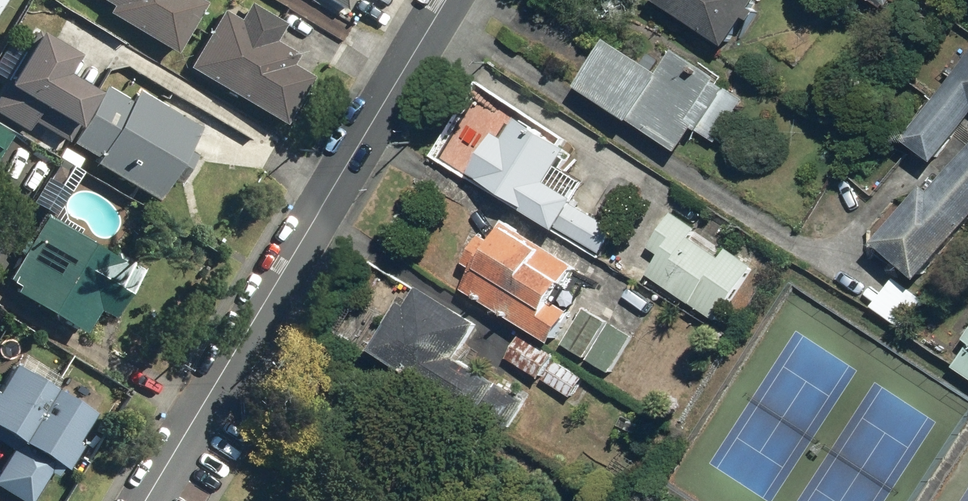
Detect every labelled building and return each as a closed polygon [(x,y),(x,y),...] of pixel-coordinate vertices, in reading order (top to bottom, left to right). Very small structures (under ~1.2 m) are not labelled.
[(103,6),(98,16),(169,58),(200,5),(190,0),(93,0),(103,6)] [(339,15),(348,0),(314,0),(339,15)] [(740,25),(746,28),(755,14),(750,10),(757,0),(648,0),(723,50),(740,25)] [(887,11),(894,0),(868,0),(887,11)] [(278,24),(248,5),(238,21),(220,10),(183,69),(275,128),(306,80),(285,66),(292,56),(268,40),(278,24)] [(21,49),(17,47),(0,75),(0,78),(3,80),(0,85),(0,124),(23,138),(35,117),(65,135),(87,98),(55,79),(70,53),(32,31),(21,49)] [(674,158),(692,132),(714,146),(744,101),(722,86),(670,52),(653,78),(600,43),(569,89),(674,158)] [(900,146),(928,167),(967,115),(967,56),(900,146)] [(185,157),(178,153),(194,124),(131,89),(123,103),(96,88),(64,146),(90,161),(86,167),(150,203),(160,185),(168,189),(185,157)] [(567,150),(512,117),(498,140),(490,135),(464,179),(597,258),(614,228),(545,187),(567,150)] [(0,129),(0,150),(9,136),(0,129)] [(915,286),(967,221),(967,141),(871,246),(915,286)] [(688,238),(694,229),(666,211),(654,230),(667,239),(642,278),(712,323),(750,265),(724,248),(718,257),(688,238)] [(108,256),(37,215),(0,279),(0,299),(75,342),(90,315),(106,324),(127,287),(100,271),(108,256)] [(458,265),(470,272),(457,291),(522,331),(504,360),(567,400),(581,378),(552,360),(556,353),(546,346),(566,314),(556,308),(579,270),(501,222),(488,242),(477,235),(458,265)] [(404,306),(396,302),(364,356),(502,439),(523,404),(454,363),(477,326),(415,289),(404,306)] [(631,336),(579,306),(556,347),(608,377),(631,336)] [(955,366),(967,375),(967,347),(955,366)] [(19,444),(0,473),(0,479),(33,500),(54,467),(66,474),(85,443),(77,439),(92,415),(13,365),(0,385),(0,432),(19,444)]
